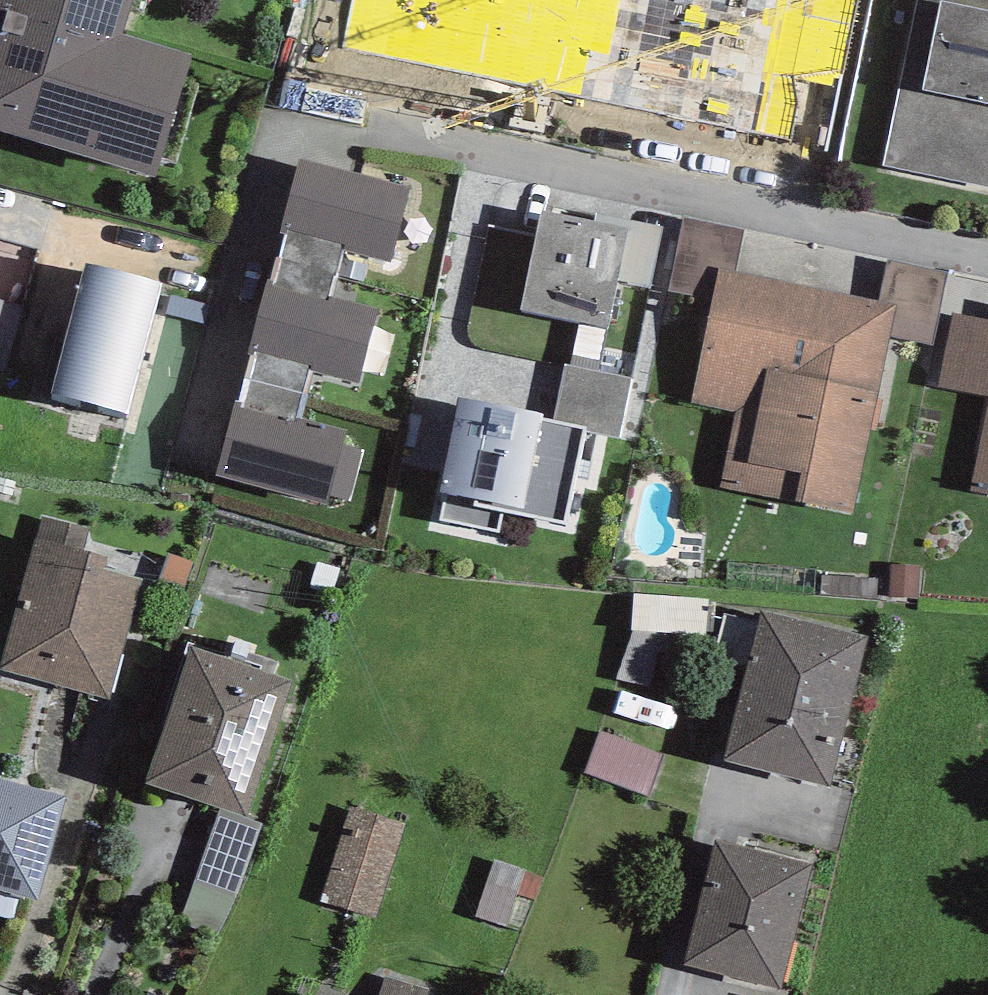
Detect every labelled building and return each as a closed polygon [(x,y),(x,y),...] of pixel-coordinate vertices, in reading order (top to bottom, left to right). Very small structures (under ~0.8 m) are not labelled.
[(0,1),(0,131),(155,177),(192,54),(123,34),(133,0),(0,0),(0,1)] [(342,49),(596,99),(617,0),(352,0),(342,49)] [(596,99),(825,149),(856,0),(617,0),(596,99)] [(941,4),(922,93),(899,88),(883,165),(987,186),(987,0),(924,0),(941,4)] [(410,189),(300,159),(280,233),(286,235),(344,250),(390,262),(410,189)] [(628,229),(594,222),(541,211),(521,311),(580,323),(608,329),(618,281),(628,229)] [(628,229),(618,281),(651,288),(663,226),(596,213),(594,222),(628,229)] [(669,290),(712,299),(718,269),(737,273),(746,228),(684,216),(669,290)] [(332,299),(344,250),(286,235),(272,284),(332,299)] [(897,305),(890,337),(932,346),(948,273),(887,261),(878,301),(897,305)] [(162,284),(86,265),(52,393),(127,414),(162,284)] [(737,273),(718,269),(712,299),(692,402),(736,412),(722,487),(852,514),(890,337),(897,305),(878,301),(737,273)] [(272,284),(267,283),(249,354),(253,355),(310,369),(359,382),(377,311),(332,299),(272,284)] [(209,323),(213,306),(172,296),(168,313),(209,323)] [(3,373),(22,307),(0,300),(0,372),(3,373)] [(953,312),(940,387),(987,396),(987,319),(953,312)] [(571,365),(599,371),(608,329),(580,323),(571,365)] [(253,355),(240,403),(297,417),(310,369),(253,355)] [(553,421),(584,427),(621,435),(633,378),(599,371),(571,365),(565,364),(553,421)] [(584,427),(553,421),(543,419),(544,414),(459,397),(441,493),(446,494),(474,499),(472,507),(504,513),(565,525),(584,427)] [(240,403),(235,402),(216,477),(326,506),(329,496),(342,446),(346,430),(297,417),(240,403)] [(972,489),(987,493),(987,408),(972,489)] [(362,451),(342,446),(329,496),(349,501),(362,451)] [(500,533),(504,513),(472,507),(474,499),(446,494),(440,521),(500,533)] [(109,700),(141,580),(104,572),(107,557),(84,552),(90,528),(42,516),(36,539),(2,669),(109,700)] [(920,565),(890,565),(890,596),(920,597),(920,565)] [(822,578),(821,596),(876,598),(877,580),(822,578)] [(868,637),(761,611),(724,760),(830,786),(868,637)] [(293,680),(190,645),(145,783),(222,808),(247,816),(293,680)] [(649,795),(664,755),(601,732),(586,772),(649,795)] [(0,779),(0,890),(38,900),(66,797),(0,779)] [(247,816),(222,808),(183,921),(223,937),(238,896),(263,823),(247,816)] [(406,825),(350,808),(321,901),(377,919),(406,825)] [(812,865),(718,839),(685,964),(779,989),(812,865)] [(495,861),(476,917),(507,927),(518,894),(525,871),(495,861)] [(544,877),(525,871),(518,894),(537,900),(544,877)] [(429,989),(384,975),(378,994),(428,994),(429,989)]
